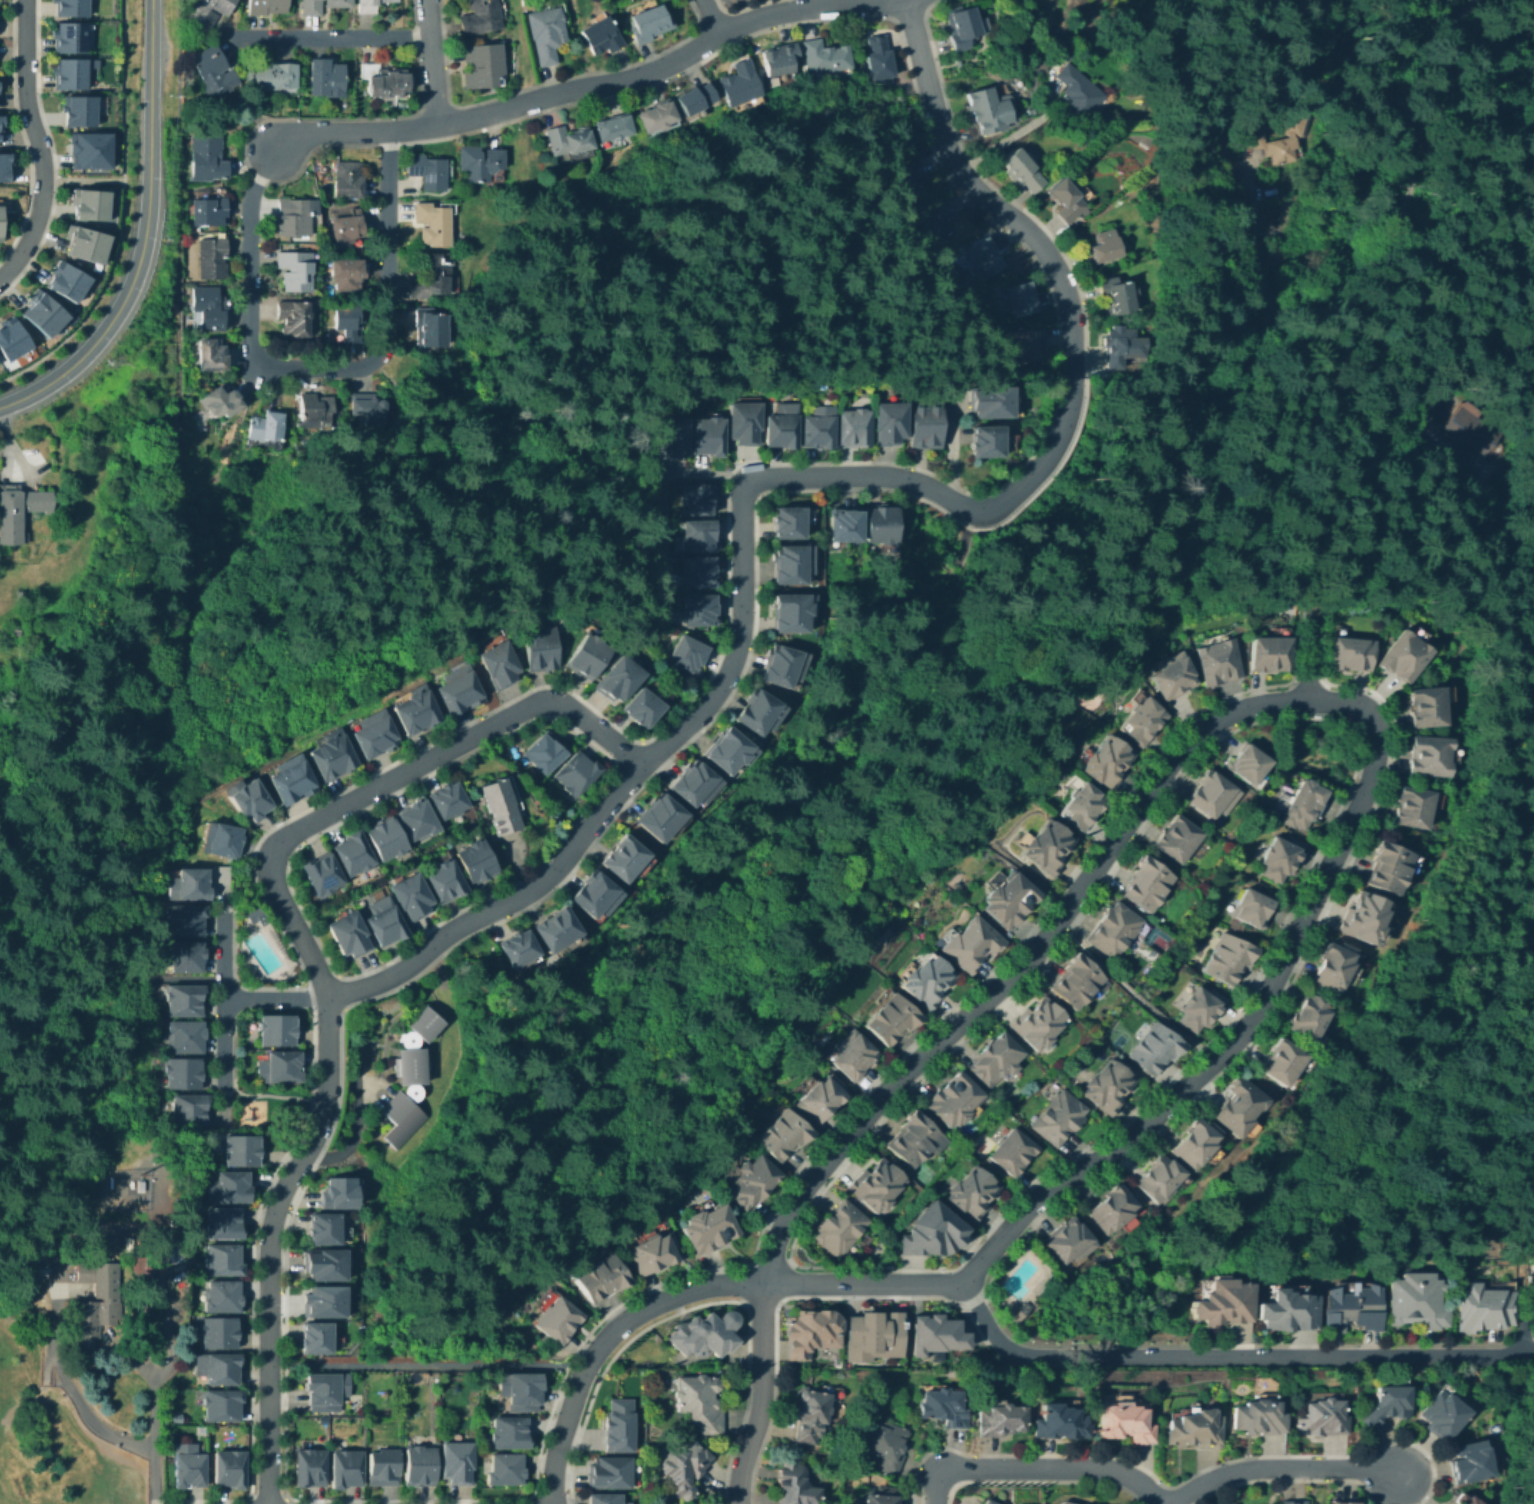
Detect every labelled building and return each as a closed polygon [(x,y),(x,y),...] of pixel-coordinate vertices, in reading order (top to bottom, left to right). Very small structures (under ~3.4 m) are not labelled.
[(51,2),(51,0),(88,0),(88,17),(58,17),(59,2),(51,2)] [(202,2),(199,0),(235,0),(224,16),(221,14),(210,29),(192,16),(202,2)] [(249,16),(249,0),(286,0),(286,16),(249,16)] [(302,18),(302,0),(351,0),(351,8),(327,8),(327,3),(322,3),(322,18),(302,18)] [(359,17),(359,0),(396,0),(396,1),(377,1),(377,17),(359,17)] [(469,13),(467,0),(499,0),(503,27),(483,29),(484,34),(466,36),(463,14),(469,13)] [(658,5),(664,17),(670,15),(676,27),(643,43),(632,21),(634,20),(633,17),(658,5)] [(969,48),(957,51),(948,14),(973,8),(979,35),(967,38),(969,48)] [(554,63),(540,66),(529,15),(557,9),(565,41),(550,45),(554,63)] [(605,18),(613,36),(618,34),(622,43),(594,56),(582,29),(605,18)] [(87,24),(87,54),(56,54),(55,39),(52,39),(52,31),(55,31),(55,24),(87,24)] [(893,73),(873,78),(867,49),(871,48),(869,40),(885,36),(893,73)] [(793,78),(767,83),(761,49),(795,43),(798,59),(790,61),(793,78)] [(823,43),(824,50),(846,46),(850,72),(809,79),(803,46),(823,43)] [(500,60),(500,86),(494,86),(466,86),(466,67),(480,67),(480,60),(465,60),(465,45),(500,45),(500,60)] [(212,47),(215,55),(220,53),(226,69),(230,68),(238,89),(219,96),(217,92),(209,95),(193,54),(212,47)] [(760,94),(732,106),(721,80),(736,74),(732,64),(746,58),(760,94)] [(99,60),(99,70),(88,70),(89,89),(57,89),(57,76),(53,76),(53,66),(57,66),(57,60),(99,60)] [(376,75),(376,62),(359,62),(359,76),(376,75)] [(293,63),(293,87),(248,87),(248,63),(293,63)] [(1103,96),(1082,118),(1060,98),(1069,89),(1055,75),(1067,63),(1103,96)] [(345,64),(345,97),(311,97),(311,64),(345,64)] [(406,75),(406,94),(370,94),(370,75),(406,75)] [(706,84),(715,100),(687,116),(677,98),(694,89),(698,97),(701,95),(698,88),(706,84)] [(989,88),(994,102),(1004,99),(1012,123),(980,133),(979,119),(975,120),(968,93),(989,88)] [(98,97),(97,126),(64,125),(64,97),(98,97)] [(676,119),(648,135),(637,116),(665,100),(676,119)] [(1304,112),(1293,145),(1296,161),(1274,165),(1272,156),(1265,155),(1265,148),(1242,148),(1242,123),(1264,124),(1263,140),(1288,141),(1292,131),(1279,127),(1287,106),(1304,112)] [(630,133),(600,141),(595,123),(625,115),(630,133)] [(559,126),(561,132),(585,126),(591,147),(554,157),(547,129),(559,126)] [(112,134),(112,169),(70,170),(69,134),(112,134)] [(228,166),(228,179),(193,180),(193,137),(224,137),(224,166),(228,166)] [(501,150),(501,169),(485,169),(485,183),(465,183),(465,169),(461,169),(461,150),(484,150),(501,150)] [(1044,183),(1031,193),(1004,162),(1017,151),(1044,183)] [(13,184),(0,184),(0,155),(14,155),(13,184)] [(443,160),(443,188),(423,187),(423,175),(402,175),(403,160),(423,160),(443,160)] [(363,164),(363,199),(338,199),(338,164),(363,164)] [(1085,206),(1064,222),(1057,214),(1064,209),(1048,189),(1063,178),(1085,206)] [(106,189),(103,220),(71,218),(73,187),(106,189)] [(316,199),(316,211),(309,211),(309,235),(279,235),(279,199),(316,199)] [(223,200),(223,223),(194,223),(194,200),(223,200)] [(447,208),(447,244),(428,244),(428,220),(416,220),(416,205),(431,205),(431,208),(447,208)] [(349,248),(337,249),(333,219),(361,215),(364,233),(354,234),(355,242),(348,243),(349,248)] [(103,238),(94,264),(65,254),(74,228),(103,238)] [(1119,255),(1092,262),(1088,246),(1097,243),(1094,233),(1111,228),(1119,255)] [(1004,267),(981,281),(964,252),(987,239),(1004,267)] [(226,240),(226,281),(201,281),(201,240),(226,240)] [(451,253),(451,265),(445,265),(445,280),(457,280),(457,298),(413,298),(413,280),(422,280),(422,254),(440,254),(440,253),(451,253)] [(312,255),(312,292),(284,292),(284,270),(277,270),(277,255),(312,255)] [(60,260),(91,280),(76,305),(48,288),(56,275),(51,272),(60,260)] [(361,263),(361,288),(356,288),(356,292),(334,292),(334,263),(361,263)] [(1112,277),(1113,283),(1128,281),(1132,308),(1111,311),(1108,290),(1101,292),(1098,280),(1112,277)] [(1038,310),(1011,316),(1004,290),(1031,283),(1038,310)] [(223,301),(223,329),(193,329),(193,288),(215,288),(215,300),(223,301)] [(66,316),(44,338),(20,314),(42,292),(66,316)] [(307,310),(307,336),(281,336),(281,323),(289,323),(289,315),(277,315),(277,306),(300,306),(300,310),(307,310)] [(360,306),(360,329),(357,329),(357,341),(344,341),(344,329),(333,329),(333,306),(360,306)] [(8,364),(0,352),(0,331),(3,329),(0,324),(14,316),(34,348),(8,364)] [(445,316),(445,347),(417,347),(417,316),(445,316)] [(1145,337),(1145,355),(1125,355),(1125,366),(1107,366),(1107,327),(1125,327),(1125,329),(1134,329),(1134,337),(1145,337)] [(1036,331),(1036,361),(1013,361),(1013,331),(1036,331)] [(222,342),(222,369),(203,369),(203,342),(222,342)] [(219,388),(221,394),(231,390),(238,406),(214,417),(202,400),(219,388)] [(1009,392),(1009,418),(973,418),(973,392),(1009,392)] [(383,401),(383,422),(370,422),(370,415),(350,415),(350,393),(374,393),(374,401),(383,401)] [(337,397),(337,411),(329,411),(329,425),(318,425),(318,432),(303,432),(303,395),(332,396),(332,397),(337,397)] [(793,405),(793,448),(765,448),(766,415),(770,415),(770,405),(793,405)] [(938,405),(938,447),(911,447),(911,405),(938,405)] [(1491,436),(1478,453),(1458,438),(1454,444),(1436,431),(1451,406),(1491,436)] [(756,436),(756,443),(736,443),(736,436),(728,436),(729,407),(756,407),(756,436)] [(900,407),(900,435),(894,435),(894,440),(875,440),(875,435),(874,435),(874,407),(900,407)] [(830,409),(830,450),(802,450),(802,419),(808,419),(808,409),(830,409)] [(280,411),(279,439),(244,438),(245,421),(265,422),(266,411),(280,411)] [(867,411),(867,446),(854,446),(854,441),(838,441),(838,418),(849,418),(849,411),(867,411)] [(685,421),(684,458),(659,458),(659,421),(685,421)] [(720,421),(720,454),(695,454),(695,421),(720,421)] [(1009,437),(1009,455),(973,455),(973,431),(1003,431),(1003,437),(1009,437)] [(25,544),(0,545),(0,490),(0,485),(8,485),(10,484),(22,483),(23,491),(53,491),(53,512),(24,513),(25,544)] [(711,488),(711,515),(683,515),(683,488),(711,488)] [(894,509),(894,541),(869,541),(869,509),(894,509)] [(802,510),(801,535),(776,535),(776,510),(802,510)] [(858,513),(858,542),(831,542),(831,513),(858,513)] [(714,523),(714,551),(685,551),(685,523),(714,523)] [(810,548),(810,582),(777,582),(777,548),(810,548)] [(714,559),(714,588),(686,588),(686,559),(714,559)] [(813,598),(813,617),(807,617),(807,632),(775,632),(775,598),(813,598)] [(713,599),(713,624),(684,624),(684,599),(713,599)] [(558,666),(530,670),(526,644),(534,642),(532,630),(552,627),(558,666)] [(1400,630),(1412,639),(1413,638),(1430,650),(1408,681),(1397,673),(1400,669),(1392,664),(1388,669),(1378,662),(1400,630)] [(1220,632),(1223,642),(1229,639),(1241,676),(1205,687),(1193,649),(1203,646),(1201,638),(1220,632)] [(707,650),(693,674),(668,659),(683,635),(707,650)] [(607,649),(590,679),(567,667),(584,636),(607,649)] [(1370,641),(1368,670),(1332,668),(1334,639),(1370,641)] [(1286,640),(1286,671),(1252,671),(1252,640),(1286,640)] [(513,679),(496,688),(478,654),(502,642),(517,671),(510,675),(513,679)] [(801,655),(791,686),(765,677),(775,646),(801,655)] [(1174,651),(1180,660),(1180,659),(1193,683),(1164,698),(1151,675),(1158,671),(1153,664),(1174,651)] [(641,674),(618,701),(597,684),(620,657),(641,674)] [(480,697),(450,714),(435,687),(443,682),(440,677),(462,664),(480,697)] [(437,723),(406,735),(394,705),(405,701),(402,692),(422,685),(437,723)] [(787,707),(772,731),(766,728),(764,732),(738,717),(755,688),(787,707)] [(1443,690),(1442,725),(1412,724),(1413,690),(1443,690)] [(659,705),(645,724),(626,709),(640,691),(659,705)] [(1164,716),(1141,745),(1119,727),(1142,698),(1164,716)] [(386,750),(367,759),(351,725),(381,711),(396,742),(385,748),(386,750)] [(755,752),(732,776),(708,752),(731,728),(755,752)] [(565,754),(543,773),(525,752),(547,733),(565,754)] [(1134,757),(1111,789),(1081,767),(1104,735),(1134,757)] [(307,752),(337,736),(354,767),(323,783),(307,752)] [(1449,739),(1448,773),(1412,772),(1413,737),(1449,739)] [(1267,763),(1252,783),(1228,766),(1244,745),(1267,763)] [(599,771),(575,796),(555,777),(579,752),(599,771)] [(265,776),(297,759),(313,790),(281,807),(265,776)] [(689,767),(700,777),(706,771),(723,787),(704,808),(695,800),(692,804),(672,785),(689,767)] [(1232,787),(1214,815),(1190,800),(1208,771),(1232,787)] [(502,780),(522,825),(506,833),(502,825),(497,827),(480,790),(502,780)] [(225,800),(249,782),(268,809),(244,826),(225,800)] [(468,807),(445,820),(431,795),(454,782),(468,807)] [(1104,799),(1082,830),(1059,814),(1080,783),(1104,799)] [(1325,798),(1315,814),(1314,813),(1304,830),(1281,817),(1300,784),(1325,798)] [(1430,794),(1423,826),(1395,820),(1402,788),(1430,794)] [(663,847),(639,823),(663,797),(688,821),(663,847)] [(437,830),(411,842),(398,812),(424,800),(437,830)] [(409,848),(386,862),(367,830),(390,816),(409,848)] [(1200,836),(1179,863),(1154,844),(1175,817),(1200,836)] [(1044,822),(1064,838),(1051,854),(1058,860),(1047,873),(1012,845),(1023,832),(1031,838),(1044,822)] [(211,827),(239,831),(234,859),(207,854),(211,827)] [(375,863),(351,877),(334,847),(358,833),(375,863)] [(1286,836),(1302,842),(1284,884),(1258,872),(1273,838),(1283,842),(1286,836)] [(623,837),(655,860),(644,876),(636,870),(628,880),(604,863),(612,852),(619,857),(625,848),(619,843),(623,837)] [(496,873),(475,885),(456,853),(478,841),(496,873)] [(1413,856),(1398,894),(1367,882),(1381,843),(1413,856)] [(344,884),(320,897),(305,867),(328,854),(344,884)] [(1147,871),(1150,873),(1152,869),(1168,878),(1150,911),(1121,895),(1141,858),(1151,864),(1147,871)] [(449,861),(465,890),(452,896),(448,889),(437,895),(426,873),(449,861)] [(209,873),(209,901),(170,901),(170,877),(179,877),(179,872),(209,873)] [(621,896),(599,921),(572,897),(594,872),(621,896)] [(994,872),(1004,879),(1008,875),(1033,894),(1030,897),(1022,891),(1015,900),(1023,906),(1006,929),(978,908),(994,886),(987,881),(994,872)] [(433,906),(409,920),(391,889),(395,887),(394,886),(415,874),(433,906)] [(1272,904),(1259,929),(1235,916),(1246,894),(1245,893),(1246,891),(1272,904)] [(1388,904),(1379,924),(1390,929),(1382,947),(1338,928),(1348,905),(1351,906),(1358,891),(1388,904)] [(406,934),(382,946),(369,921),(379,907),(376,902),(387,896),(406,934)] [(1140,920),(1122,949),(1116,946),(1109,958),(1085,943),(1110,902),(1140,920)] [(256,905),(270,922),(264,927),(258,920),(253,924),(245,914),(256,905)] [(199,907),(199,933),(169,933),(169,907),(199,907)] [(561,908),(581,932),(555,954),(533,928),(546,918),(553,927),(557,924),(551,917),(561,908)] [(368,946),(346,957),(330,924),(352,913),(368,946)] [(972,917),(999,942),(988,954),(981,948),(974,955),(979,959),(967,972),(935,943),(949,928),(956,934),(972,917)] [(523,931),(541,961),(530,967),(526,961),(516,967),(502,943),(523,931)] [(1250,947),(1232,984),(1205,970),(1223,934),(1250,947)] [(1327,945),(1337,949),(1339,944),(1353,950),(1349,960),(1350,960),(1338,990),(1313,980),(1327,945)] [(205,945),(205,972),(167,972),(167,945),(205,945)] [(1100,979),(1070,1008),(1048,986),(1064,970),(1061,967),(1075,953),(1100,979)] [(933,955),(953,977),(940,989),(945,994),(928,1011),(899,981),(911,969),(914,972),(933,955)] [(199,989),(199,1017),(170,1017),(170,1000),(165,1000),(165,989),(199,989)] [(1221,1008),(1207,1026),(1202,1021),(1194,1031),(1179,1019),(1184,1012),(1180,1009),(1196,989),(1221,1008)] [(915,1014),(891,1043),(867,1024),(891,994),(915,1014)] [(1048,1038),(1035,1051),(1010,1025),(1039,997),(1062,1021),(1047,1036),(1048,1038)] [(1305,999),(1317,1007),(1319,1003),(1331,1011),(1312,1041),(1288,1025),(1305,999)] [(443,1025),(423,1044),(406,1027),(426,1008),(443,1025)] [(293,1018),(293,1044),(261,1044),(261,1018),(293,1018)] [(1183,1046),(1172,1061),(1166,1056),(1152,1074),(1128,1056),(1153,1023),(1183,1046)] [(205,1024),(205,1054),(169,1054),(169,1024),(205,1024)] [(847,1032),(875,1057),(855,1080),(823,1053),(826,1049),(830,1052),(847,1032)] [(1016,1067),(1005,1078),(1000,1073),(986,1087),(966,1067),(999,1034),(1020,1054),(1012,1063),(1016,1067)] [(1303,1053),(1285,1082),(1262,1069),(1280,1039),(1303,1053)] [(425,1050),(425,1081),(401,1081),(401,1050),(425,1050)] [(300,1055),(300,1083),(260,1083),(260,1061),(271,1061),(271,1055),(300,1055)] [(1124,1098),(1108,1116),(1082,1091),(1110,1061),(1131,1081),(1119,1094),(1124,1098)] [(201,1062),(201,1074),(193,1074),(193,1080),(202,1080),(202,1090),(166,1090),(166,1062),(201,1062)] [(842,1096),(814,1125),(795,1107),(826,1074),(838,1086),(835,1089),(842,1096)] [(977,1108),(959,1126),(953,1120),(947,1125),(927,1104),(956,1075),(980,1099),(974,1105),(977,1108)] [(1265,1100),(1239,1135),(1211,1114),(1229,1090),(1226,1089),(1234,1078),(1265,1100)] [(428,1117),(398,1148),(386,1136),(395,1126),(379,1111),(399,1089),(428,1117)] [(1061,1144),(1056,1149),(1031,1125),(1051,1104),(1049,1102),(1062,1089),(1080,1106),(1074,1113),(1080,1119),(1059,1142),(1061,1144)] [(203,1098),(203,1126),(173,1126),(173,1098),(203,1098)] [(773,1108),(779,1113),(783,1108),(801,1125),(800,1125),(809,1133),(789,1155),(780,1147),(773,1155),(755,1140),(771,1122),(765,1117),(773,1108)] [(942,1140),(930,1154),(925,1150),(910,1167),(885,1146),(912,1114),(942,1140)] [(1205,1122),(1220,1134),(1211,1146),(1212,1148),(1194,1170),(1173,1153),(1195,1126),(1199,1130),(1205,1122)] [(1035,1150),(1013,1175),(989,1154),(1012,1129),(1035,1150)] [(260,1140),(260,1153),(254,1153),(254,1159),(261,1159),(261,1167),(226,1167),(226,1140),(260,1140)] [(1182,1174),(1161,1201),(1140,1184),(1146,1176),(1145,1175),(1159,1156),(1182,1174)] [(779,1180),(747,1213),(725,1191),(757,1158),(779,1180)] [(880,1159),(905,1183),(875,1213),(849,1186),(865,1170),(871,1177),(877,1171),(873,1167),(880,1159)] [(989,1204),(973,1223),(946,1198),(976,1165),(996,1183),(983,1198),(989,1204)] [(248,1175),(248,1203),(209,1203),(209,1182),(217,1182),(217,1175),(248,1175)] [(353,1179),(355,1206),(328,1208),(328,1201),(322,1201),(321,1190),(329,1189),(328,1180),(353,1179)] [(1119,1187),(1124,1194),(1129,1190),(1138,1200),(1127,1209),(1130,1212),(1107,1231),(1090,1212),(1119,1187)] [(854,1241),(839,1258),(813,1235),(845,1199),(869,1221),(852,1240),(854,1241)] [(925,1259),(924,1259),(899,1255),(899,1237),(930,1205),(963,1237),(957,1246),(954,1247),(953,1250),(951,1253),(949,1256),(946,1258),(944,1260),(941,1261),(937,1262),(934,1262),(931,1261),(928,1260),(925,1259)] [(734,1236),(698,1253),(684,1225),(720,1207),(734,1236)] [(240,1225),(240,1239),(207,1239),(207,1212),(233,1212),(233,1225),(240,1225)] [(338,1217),(338,1242),(312,1242),(312,1217),(338,1217)] [(1093,1249),(1073,1264),(1069,1257),(1062,1262),(1046,1239),(1074,1220),(1093,1249)] [(673,1260),(640,1275),(628,1247),(661,1233),(673,1260)] [(241,1248),(241,1269),(239,1269),(239,1276),(206,1276),(206,1248),(241,1248)] [(345,1253),(345,1281),(308,1281),(308,1253),(345,1253)] [(630,1283),(594,1300),(576,1274),(608,1254),(630,1283)] [(117,1296),(117,1324),(97,1324),(97,1335),(89,1335),(89,1347),(69,1347),(69,1302),(89,1302),(89,1303),(96,1303),(96,1296),(93,1296),(93,1281),(75,1281),(75,1263),(113,1263),(113,1296),(117,1296)] [(1446,1308),(1446,1330),(1422,1330),(1422,1327),(1390,1327),(1390,1287),(1403,1279),(1403,1278),(1429,1278),(1439,1286),(1439,1308),(1446,1308)] [(1526,1289),(1533,1281),(1533,1297),(1526,1289)] [(241,1284),(241,1313),(207,1313),(207,1284),(241,1284)] [(1250,1290),(1250,1324),(1208,1324),(1208,1323),(1190,1323),(1190,1309),(1202,1309),(1202,1301),(1208,1301),(1208,1289),(1250,1290)] [(1313,1298),(1313,1303),(1315,1303),(1315,1328),(1265,1327),(1265,1317),(1257,1317),(1257,1303),(1272,1303),(1272,1289),(1283,1289),(1283,1298),(1313,1298)] [(342,1291),(353,1302),(353,1317),(303,1317),(303,1303),(307,1303),(307,1294),(313,1294),(313,1290),(342,1291)] [(1380,1290),(1380,1329),(1357,1329),(1357,1325),(1345,1325),(1345,1336),(1340,1336),(1340,1328),(1326,1328),(1326,1298),(1341,1298),(1341,1294),(1352,1294),(1352,1290),(1380,1290)] [(1509,1291),(1509,1323),(1456,1323),(1456,1290),(1509,1291)] [(581,1316),(574,1326),(566,1321),(561,1329),(567,1333),(561,1342),(536,1326),(555,1298),(581,1316)] [(1029,1306),(1016,1323),(1005,1314),(1014,1304),(1019,1308),(1024,1302),(1029,1306)] [(714,1303),(722,1313),(726,1310),(727,1307),(728,1306),(731,1305),(733,1304),(736,1305),(738,1306),(740,1307),(741,1310),(742,1313),(741,1315),(741,1317),(743,1319),(735,1326),(740,1332),(718,1351),(713,1348),(704,1352),(692,1352),(690,1347),(684,1352),(668,1335),(695,1309),(701,1315),(714,1303)] [(897,1312),(897,1356),(870,1356),(870,1360),(848,1360),(848,1317),(862,1317),(862,1312),(897,1312)] [(965,1333),(965,1350),(942,1350),(942,1352),(923,1352),(923,1358),(911,1358),(911,1316),(924,1316),(924,1318),(928,1318),(928,1314),(940,1314),(940,1320),(957,1320),(957,1333),(965,1333)] [(838,1316),(838,1347),(808,1346),(808,1358),(788,1358),(789,1316),(838,1316)] [(239,1321),(239,1349),(203,1349),(203,1321),(239,1321)] [(330,1326),(330,1351),(304,1351),(304,1326),(330,1326)] [(237,1358),(237,1385),(205,1385),(205,1372),(196,1372),(196,1357),(237,1358)] [(537,1394),(537,1403),(534,1403),(534,1409),(509,1409),(509,1394),(498,1394),(498,1375),(537,1375),(537,1394)] [(350,1376),(350,1399),(340,1399),(340,1414),(311,1414),(311,1376),(350,1376)] [(723,1409),(722,1434),(703,1433),(703,1420),(691,1420),(691,1408),(678,1408),(678,1377),(712,1377),(712,1404),(712,1409),(723,1409)] [(1403,1389),(1403,1415),(1376,1415),(1376,1389),(1403,1389)] [(1465,1413),(1441,1439),(1426,1425),(1428,1424),(1417,1414),(1440,1389),(1465,1413)] [(827,1396),(820,1436),(814,1435),(812,1444),(797,1441),(801,1420),(794,1419),(799,1391),(827,1396)] [(240,1394),(240,1418),(205,1418),(205,1394),(240,1394)] [(968,1409),(968,1427),(946,1427),(946,1420),(921,1420),(921,1394),(952,1394),(952,1409),(968,1409)] [(1327,1399),(1327,1405),(1338,1405),(1338,1417),(1345,1417),(1345,1431),(1297,1431),(1297,1417),(1304,1417),(1304,1405),(1320,1405),(1320,1399),(1327,1399)] [(1075,1400),(1075,1411),(1077,1411),(1077,1418),(1084,1418),(1083,1436),(1034,1436),(1034,1418),(1042,1418),(1042,1405),(1058,1405),(1058,1411),(1060,1411),(1060,1400),(1075,1400)] [(1018,1410),(1018,1436),(979,1436),(979,1412),(988,1412),(988,1402),(1003,1402),(1003,1410),(1018,1410)] [(1127,1402),(1127,1408),(1142,1408),(1142,1425),(1152,1425),(1152,1441),(1131,1441),(1131,1430),(1118,1430),(1118,1436),(1102,1436),(1102,1406),(1111,1406),(1111,1402),(1127,1402)] [(1273,1403),(1273,1415),(1282,1415),(1282,1430),(1275,1430),(1275,1433),(1265,1433),(1265,1431),(1248,1431),(1248,1427),(1237,1427),(1237,1410),(1246,1410),(1246,1403),(1273,1403)] [(631,1406),(631,1450),(610,1450),(610,1455),(606,1455),(607,1406),(631,1406)] [(1209,1410),(1209,1417),(1220,1417),(1220,1441),(1169,1441),(1169,1417),(1178,1417),(1178,1410),(1209,1410)] [(525,1420),(525,1449),(491,1449),(491,1420),(525,1420)] [(904,1455),(897,1474),(883,1468),(886,1460),(868,1453),(880,1421),(905,1431),(897,1452),(904,1455)] [(692,1440),(713,1458),(696,1478),(692,1474),(692,1495),(689,1495),(666,1495),(666,1479),(673,1479),(673,1471),(664,1471),(664,1451),(683,1451),(692,1440)] [(1490,1474),(1457,1481),(1453,1460),(1455,1459),(1453,1449),(1483,1443),(1490,1474)] [(202,1455),(202,1486),(175,1486),(176,1445),(195,1445),(195,1455),(202,1455)] [(472,1446),(472,1482),(443,1482),(443,1446),(472,1446)] [(434,1453),(434,1486),(407,1486),(407,1449),(427,1449),(427,1453),(434,1453)] [(397,1451),(397,1488),(372,1488),(372,1455),(386,1455),(386,1451),(397,1451)] [(323,1452),(322,1484),(297,1484),(297,1452),(323,1452)] [(358,1454),(358,1488),(334,1488),(334,1454),(358,1454)] [(243,1455),(243,1488),(237,1488),(237,1486),(217,1486),(217,1455),(243,1455)] [(522,1457),(522,1486),(490,1486),(490,1457),(522,1457)] [(628,1460),(628,1485),(588,1485),(588,1467),(594,1467),(594,1460),(628,1460)] [(814,1487),(814,1503),(784,1503),(784,1484),(780,1484),(780,1469),(801,1469),(801,1487),(814,1487)] [(861,1493),(861,1503),(899,1503),(899,1495),(861,1493)] [(1465,1495),(1478,1503),(1466,1503),(1467,1503),(1462,1499),(1465,1495)] [(618,1496),(618,1503),(588,1503),(588,1496),(618,1496)]
